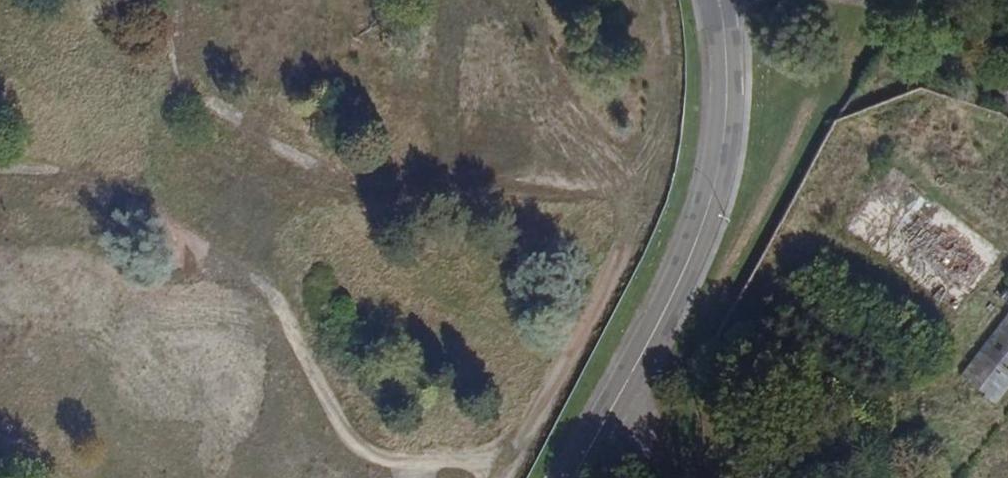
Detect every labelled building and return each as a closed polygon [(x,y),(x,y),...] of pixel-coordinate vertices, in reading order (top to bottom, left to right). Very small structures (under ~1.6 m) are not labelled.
[(996,401),(1007,386),(1007,313),(961,373),(996,401)]
